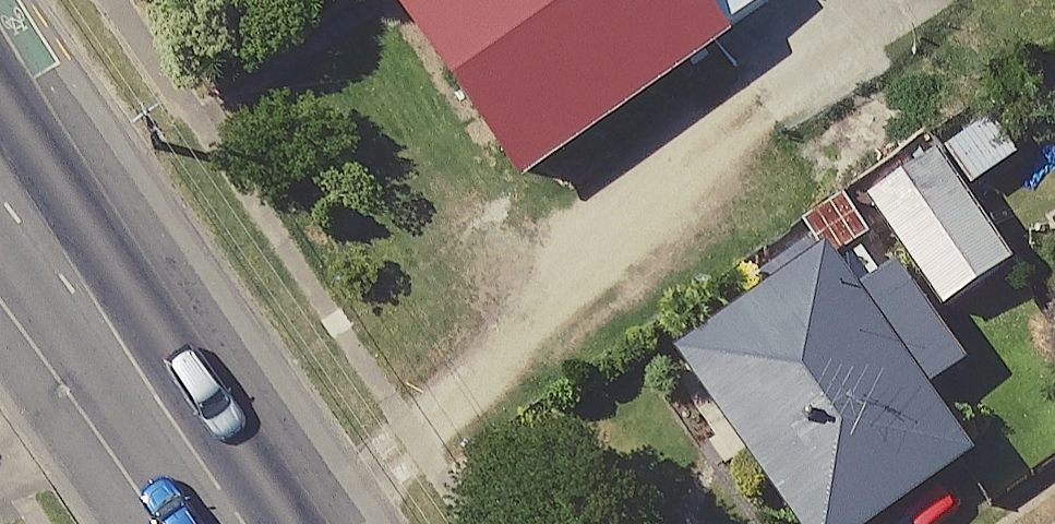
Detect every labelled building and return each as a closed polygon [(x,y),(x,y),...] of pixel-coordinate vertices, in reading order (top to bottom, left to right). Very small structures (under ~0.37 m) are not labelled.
[(702,0),(395,0),(513,173),(723,30),(702,0)] [(867,187),(943,308),(1017,263),(941,141),(867,187)] [(668,343),(789,523),(860,523),(967,453),(825,239),(668,343)]
